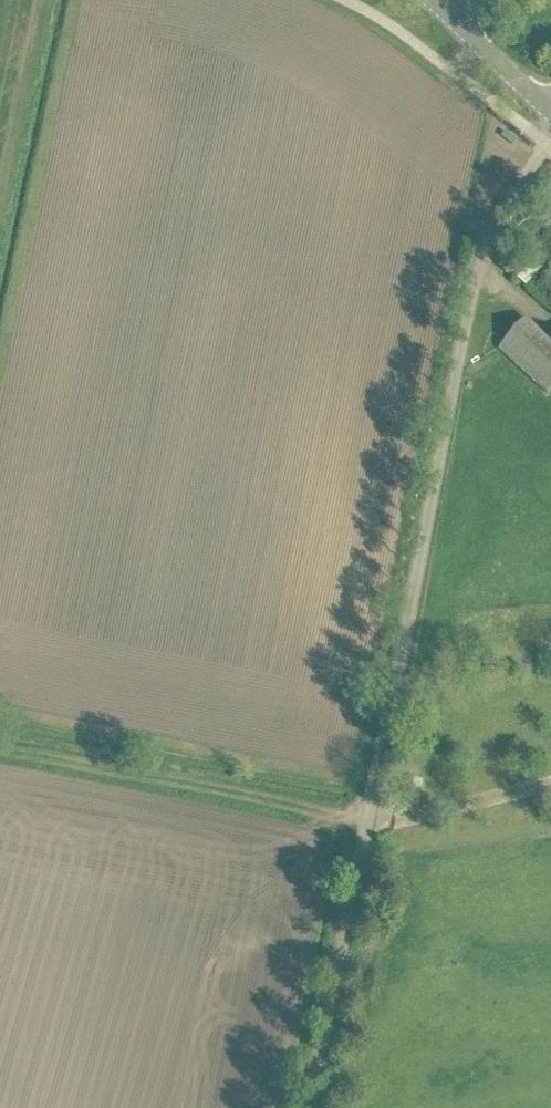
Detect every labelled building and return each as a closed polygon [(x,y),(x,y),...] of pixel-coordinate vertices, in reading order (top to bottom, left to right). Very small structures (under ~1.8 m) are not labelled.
[(513,147),(518,140),(506,133),(502,139),(513,147)] [(518,279),(527,287),(542,270),(533,262),(518,279)] [(546,395),(550,390),(550,347),(524,323),(498,352),(546,395)]
